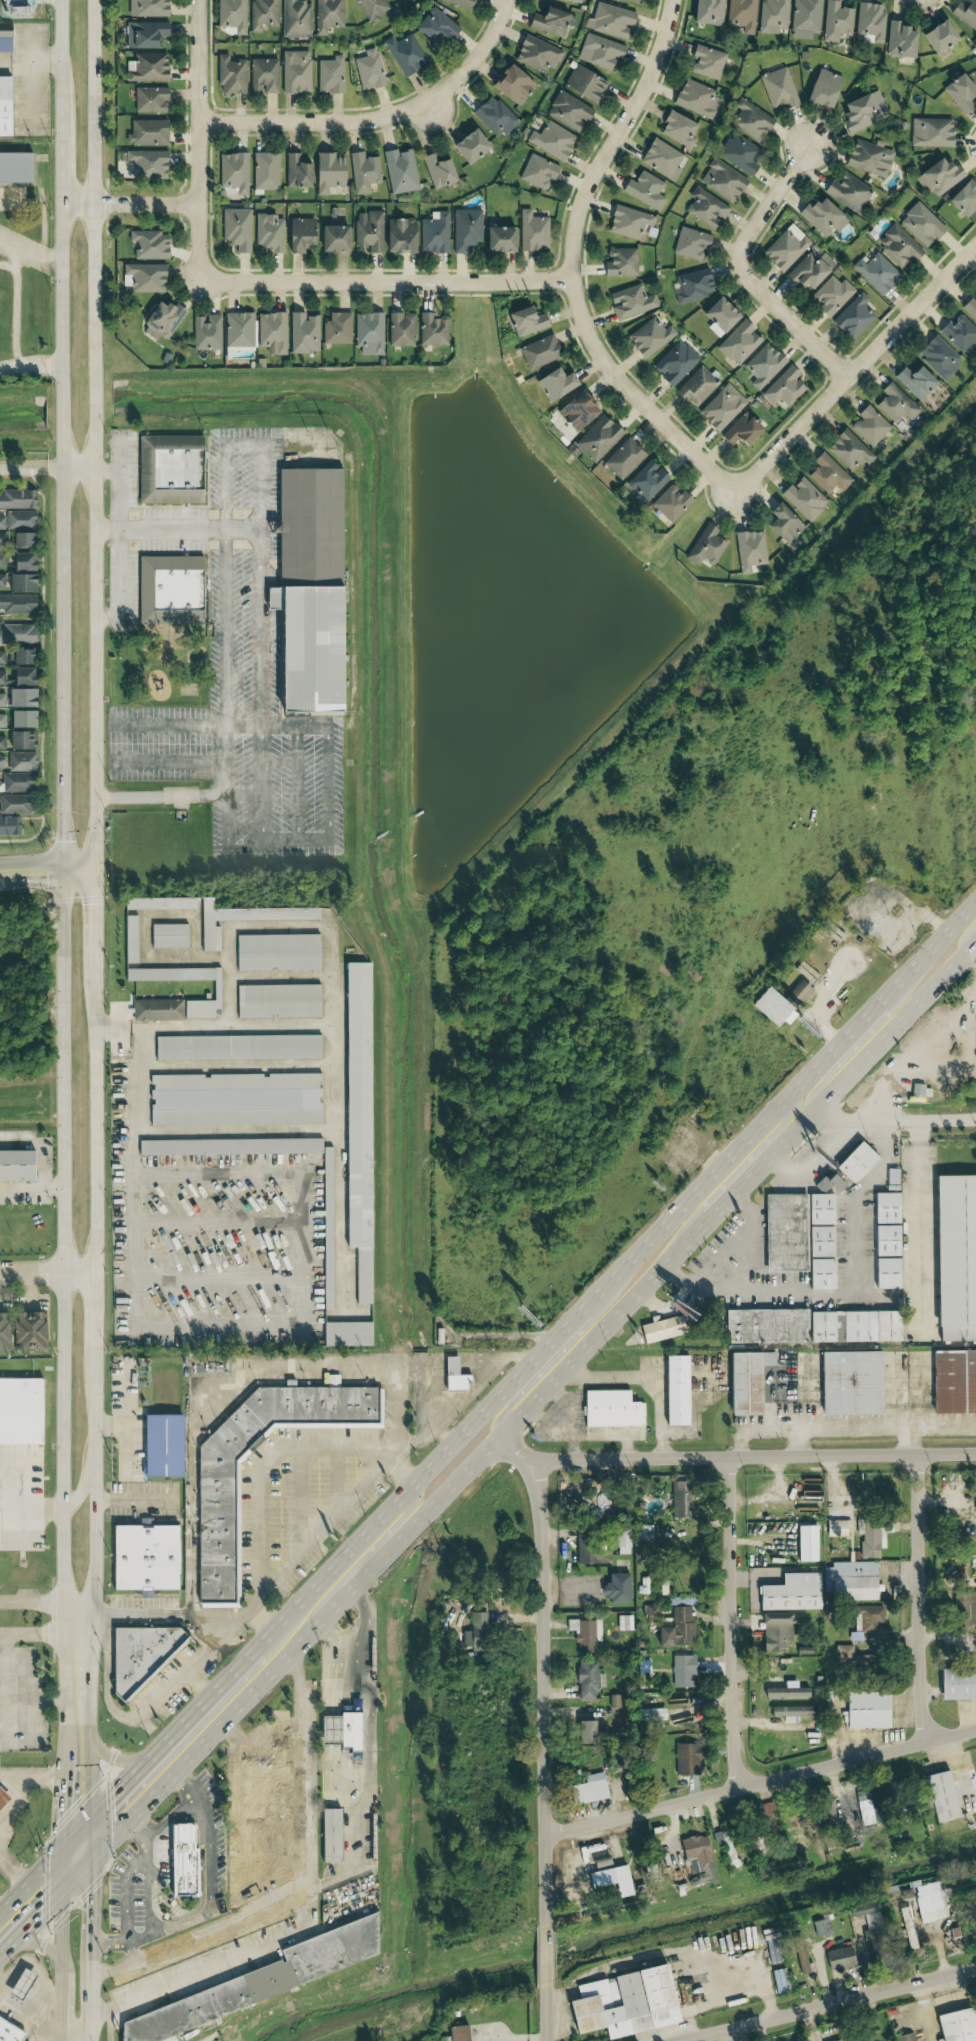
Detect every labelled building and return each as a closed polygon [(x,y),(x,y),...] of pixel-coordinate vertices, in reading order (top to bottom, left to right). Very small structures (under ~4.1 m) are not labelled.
[(128,17),(166,17),(167,0),(128,0),(128,17)] [(216,27),(223,27),(223,35),(244,36),(244,0),(216,0),(216,27)] [(259,32),(259,26),(277,26),(277,0),(249,0),(249,32),(259,32)] [(295,2),(295,0),(281,0),(281,37),(310,37),(309,2),(295,2)] [(342,0),(313,0),(314,36),(325,35),(325,28),(342,27),(342,0)] [(383,0),(354,0),(370,25),(379,19),(377,16),(389,8),(383,0)] [(470,9),(473,0),(440,0),(470,9)] [(723,0),(692,0),(691,24),(721,25),(723,0)] [(726,26),(740,26),(740,34),(754,35),(755,0),(726,0),(726,26)] [(778,34),(778,30),(786,30),(787,0),(760,0),(758,34),(778,34)] [(811,33),(819,34),(820,0),(791,0),(790,39),(811,39),(811,33)] [(837,43),(838,34),(851,34),(852,8),(838,8),(839,0),(829,0),(824,0),(822,42),(837,43)] [(584,29),(625,39),(628,27),(632,28),(636,12),(595,3),(591,21),(586,20),(584,29)] [(882,44),(883,4),(856,3),(855,36),(871,36),(871,43),(882,44)] [(413,26),(440,50),(458,29),(432,5),(413,26)] [(531,13),(527,27),(560,38),(564,26),(571,28),(575,17),(543,6),(540,16),(531,13)] [(931,54),(956,40),(944,19),(919,32),(931,54)] [(885,56),(912,57),(913,31),(903,31),(904,21),(887,20),(885,56)] [(167,22),(125,23),(125,48),(157,48),(157,37),(168,36),(167,22)] [(9,23),(0,23),(0,52),(9,52),(9,23)] [(621,60),(625,45),(584,33),(576,60),(610,69),(614,57),(621,60)] [(395,42),(391,36),(382,41),(401,76),(426,63),(411,34),(395,42)] [(560,51),(524,34),(513,60),(549,76),(560,51)] [(719,80),(725,52),(693,45),(691,59),(692,59),(689,73),(719,80)] [(384,86),(376,48),(363,50),(365,56),(353,59),(359,91),(384,86)] [(281,93),(309,93),(309,51),(282,51),(281,93)] [(166,54),(133,53),(133,72),(126,71),(126,81),(166,82),(166,54)] [(245,93),(245,60),(227,60),(227,55),(217,54),(217,93),(245,93)] [(317,60),(317,93),(342,94),(342,56),(332,56),(332,60),(317,60)] [(249,59),(249,92),(262,92),(262,94),(278,94),(277,59),(249,59)] [(490,85),(516,107),(534,85),(508,63),(490,85)] [(608,84),(575,65),(562,86),(595,105),(608,84)] [(798,104),(784,67),(758,77),(770,109),(783,104),(785,109),(798,104)] [(805,100),(828,109),(841,77),(817,68),(805,100)] [(964,116),(974,106),(966,98),(975,90),(959,73),(940,90),(964,116)] [(7,76),(0,76),(0,136),(8,136),(7,76)] [(712,120),(720,100),(712,96),(714,90),(683,78),(672,105),(712,120)] [(134,112),(167,113),(167,88),(134,87),(134,112)] [(848,132),(887,117),(877,90),(838,104),(848,132)] [(593,108),(556,92),(545,117),(577,131),(582,121),(587,123),(593,108)] [(471,113),(497,140),(517,122),(491,94),(471,113)] [(761,143),(774,117),(740,100),(727,126),(761,143)] [(696,124),(668,111),(657,134),(690,149),(694,139),(690,136),(696,124)] [(950,147),(951,119),(910,118),(909,146),(950,147)] [(167,120),(130,120),(130,134),(125,134),(125,145),(166,146),(167,120)] [(538,135),(531,131),(525,140),(561,163),(576,138),(547,120),(538,135)] [(488,147),(473,127),(449,145),(464,165),(488,147)] [(717,156),(749,176),(764,152),(732,132),(717,156)] [(675,167),(682,154),(652,137),(638,162),(673,182),(680,170),(675,167)] [(884,178),(893,151),(853,138),(844,165),(884,178)] [(418,190),(410,149),(397,152),(396,149),(382,152),(391,195),(418,190)] [(166,152),(125,151),(125,178),(165,179),(166,152)] [(377,156),(363,158),(361,151),(348,153),(354,195),(370,193),(368,184),(381,182),(377,156)] [(27,183),(27,153),(0,153),(0,183),(27,183)] [(246,153),(218,154),(218,188),(235,188),(235,196),(247,195),(246,153)] [(278,153),(252,153),(251,190),(277,190),(278,153)] [(285,154),(285,188),(309,188),(309,164),(299,164),(299,153),(285,154)] [(343,188),(343,153),(315,153),(315,196),(327,196),(327,188),(343,188)] [(437,162),(434,153),(421,157),(432,189),(456,181),(448,158),(437,162)] [(553,180),(559,167),(529,153),(518,180),(544,191),(549,179),(553,180)] [(932,199),(964,176),(956,165),(949,169),(940,156),(915,174),(932,199)] [(748,181),(714,157),(698,181),(731,204),(748,181)] [(659,210),(664,198),(658,195),(663,181),(638,171),(634,182),(626,179),(620,194),(659,210)] [(837,182),(830,179),(822,194),(859,213),(872,188),(842,173),(837,182)] [(963,218),(975,207),(975,186),(969,179),(946,199),(963,218)] [(729,208),(695,186),(688,197),(692,199),(684,212),(713,231),(720,221),(721,221),(729,208)] [(836,233),(846,221),(818,195),(799,216),(824,238),(832,229),(836,233)] [(897,221),(924,248),(933,239),(934,240),(945,229),(916,201),(897,221)] [(606,233),(639,239),(642,225),(652,227),(655,215),(612,206),(606,233)] [(235,253),(249,254),(250,209),(222,209),(221,244),(236,244),(235,253)] [(479,244),(480,210),(453,209),(452,254),(466,254),(467,244),(479,244)] [(547,217),(530,217),(530,209),(519,209),(519,250),(547,251),(547,217)] [(447,253),(448,212),(430,211),(430,219),(419,219),(419,253),(447,253)] [(367,247),(367,253),(381,253),(382,212),(354,212),(353,246),(367,247)] [(283,253),(283,216),(255,216),(255,254),(283,253)] [(313,246),(314,219),(287,218),(286,254),(300,254),(301,245),(313,246)] [(385,253),(414,252),(413,219),(384,219),(385,253)] [(761,254),(781,273),(811,242),(790,223),(761,254)] [(900,268),(909,258),(913,262),(923,252),(893,224),(874,244),(900,268)] [(319,227),(319,253),(346,252),(345,226),(319,227)] [(707,250),(711,236),(679,226),(671,253),(699,262),(703,249),(707,250)] [(484,252),(512,253),(513,228),(484,227),(484,252)] [(166,260),(166,232),(128,231),(128,242),(132,242),(131,259),(166,260)] [(637,249),(608,248),(608,262),(603,262),(603,276),(636,276),(637,249)] [(822,252),(816,258),(809,252),(784,276),(797,289),(803,284),(808,289),(834,264),(822,252)] [(880,295),(900,275),(876,253),(864,265),(858,259),(850,267),(880,295)] [(163,265),(121,264),(121,286),(130,286),(130,292),(163,293),(163,265)] [(676,304),(713,294),(706,268),(674,276),(678,293),(673,294),(676,304)] [(811,296),(822,306),(818,310),(828,319),(854,290),(842,279),(838,283),(830,275),(811,296)] [(653,294),(644,296),(640,284),(607,293),(611,306),(614,320),(657,308),(653,294)] [(851,341),(874,316),(863,305),(868,299),(860,291),(831,322),(851,341)] [(959,308),(975,324),(975,295),(972,299),(970,297),(959,308)] [(701,313),(720,334),(738,318),(718,297),(701,313)] [(164,340),(185,311),(176,304),(172,310),(158,301),(138,329),(155,340),(158,335),(164,340)] [(548,327),(543,313),(532,317),(529,307),(506,314),(513,338),(548,327)] [(289,353),(317,353),(317,316),(304,316),(304,312),(289,313),(289,353)] [(349,312),(328,313),(328,321),(322,321),(322,344),(350,344),(349,312)] [(224,313),(224,348),(253,347),(252,313),(224,313)] [(257,313),(256,347),(266,347),(266,355),(285,355),(285,313),(257,313)] [(382,355),(382,313),(355,313),(355,355),(382,355)] [(387,346),(413,347),(413,313),(388,313),(387,346)] [(446,346),(446,317),(433,317),(433,313),(418,313),(418,346),(446,346)] [(219,314),(203,315),(204,317),(191,317),(192,350),(220,350),(219,314)] [(960,314),(949,324),(947,321),(937,331),(960,354),(975,338),(975,330),(960,314)] [(670,325),(661,330),(654,318),(626,334),(639,358),(677,337),(670,325)] [(715,347),(735,367),(761,340),(741,320),(715,347)] [(560,356),(550,334),(518,348),(528,370),(560,356)] [(961,360),(934,334),(915,354),(943,380),(961,360)] [(659,377),(669,387),(698,360),(679,340),(650,366),(660,376),(659,377)] [(743,367),(754,378),(749,384),(757,392),(785,362),(765,343),(743,367)] [(770,406),(778,399),(786,407),(804,390),(794,379),(798,374),(790,365),(759,394),(770,406)] [(918,401),(935,383),(916,366),(910,373),(902,367),(892,378),(918,401)] [(568,372),(561,377),(556,368),(534,380),(546,402),(576,386),(568,372)] [(909,422),(920,410),(889,381),(880,391),(884,395),(874,406),(894,424),(902,416),(909,422)] [(697,414),(717,433),(746,402),(726,383),(697,414)] [(574,433),(598,411),(579,390),(555,412),(574,433)] [(856,415),(859,418),(850,428),(871,448),(891,427),(866,404),(856,415)] [(729,446),(735,440),(743,447),(760,428),(743,412),(720,438),(729,446)] [(573,443),(592,464),(622,435),(603,415),(573,443)] [(849,472),(861,459),(866,464),(874,456),(844,428),(825,449),(849,472)] [(200,436),(137,435),(136,504),(199,505),(200,436)] [(620,481),(645,455),(626,437),(602,464),(620,481)] [(852,480),(821,451),(812,460),(817,465),(806,476),(826,494),(834,486),(841,492),(852,480)] [(645,503),(668,478),(649,460),(625,485),(645,503)] [(338,469),(278,469),(278,588),(264,588),(264,609),(277,609),(277,713),(337,713),(338,469)] [(827,502),(800,477),(791,487),(788,484),(778,495),(808,523),(827,502)] [(682,491),(679,494),(670,485),(650,505),(670,524),(692,501),(682,491)] [(0,490),(0,510),(35,509),(34,490),(0,490)] [(767,513),(773,518),(765,526),(792,552),(809,534),(776,503),(767,513)] [(35,528),(34,511),(4,512),(4,529),(35,528)] [(726,543),(714,536),(717,530),(705,523),(684,559),(697,567),(702,559),(713,566),(726,543)] [(750,574),(749,565),(765,564),(763,531),(735,533),(738,575),(750,574)] [(11,549),(31,549),(31,534),(10,534),(11,549)] [(32,571),(32,554),(10,554),(11,572),(32,571)] [(137,556),(136,618),(148,618),(148,611),(199,611),(200,557),(137,556)] [(7,593),(33,593),(32,575),(6,575),(7,593)] [(0,596),(0,615),(33,614),(33,595),(0,596)] [(33,644),(33,625),(0,625),(0,630),(0,644),(33,644)] [(30,665),(30,651),(7,650),(7,665),(30,665)] [(31,668),(10,669),(11,687),(31,686),(31,668)] [(6,707),(32,708),(33,690),(6,689),(6,707)] [(33,712),(9,712),(8,728),(33,729),(33,712)] [(34,750),(35,733),(7,732),(7,750),(34,750)] [(7,772),(35,772),(35,753),(7,753),(7,772)] [(33,792),(32,774),(1,775),(1,782),(0,782),(0,793),(33,792)] [(0,795),(0,814),(29,815),(29,796),(0,795)] [(18,816),(0,817),(0,836),(19,835),(18,816)] [(200,951),(217,951),(217,921),(318,920),(318,908),(211,909),(211,897),(199,897),(200,951)] [(136,915),(123,915),(124,963),(137,963),(136,915)] [(149,924),(150,948),(186,947),(185,923),(149,924)] [(235,935),(235,971),(319,970),(318,934),(235,935)] [(367,962),(343,962),(344,1248),(355,1248),(356,1304),(369,1304),(367,962)] [(125,981),(212,980),(212,1000),(182,1001),(183,1019),(213,1019),(213,1010),(219,1010),(219,968),(125,969),(125,981)] [(751,1004),(776,1027),(810,989),(800,979),(782,999),(767,986),(751,1004)] [(235,985),(236,1018),(319,1017),(319,984),(235,985)] [(132,1001),(181,1000),(182,1020),(133,1021),(132,1001)] [(154,1036),(154,1061),(320,1059),(320,1034),(154,1036)] [(938,1053),(952,1063),(959,1053),(953,1049),(953,1048),(945,1042),(938,1053)] [(149,1125),(320,1124),(320,1097),(319,1073),(148,1075),(149,1125)] [(911,1096),(923,1096),(923,1084),(911,1084),(911,1096)] [(137,1155),(322,1154),(323,1308),(333,1307),(332,1147),(321,1147),(321,1138),(137,1140),(137,1155)] [(853,1185),(878,1158),(859,1140),(834,1167),(853,1185)] [(0,1150),(0,1181),(30,1181),(30,1151),(0,1150)] [(824,1180),(820,1177),(813,1185),(826,1196),(833,1189),(838,1193),(845,1185),(830,1173),(824,1180)] [(932,1175),(975,1174),(975,1341),(936,1342),(932,1175)] [(898,1223),(898,1192),(873,1193),(874,1224),(898,1223)] [(764,1272),(808,1272),(808,1289),(833,1289),(832,1193),(763,1194),(764,1272)] [(898,1225),(874,1224),(874,1256),(898,1256),(898,1225)] [(874,1258),(874,1289),(899,1288),(898,1258),(874,1258)] [(725,1309),(725,1343),(806,1343),(806,1309),(725,1309)] [(899,1341),(898,1310),(808,1312),(809,1343),(899,1341)] [(11,1351),(43,1351),(43,1320),(39,1320),(39,1312),(11,1312),(11,1351)] [(649,1320),(650,1323),(638,1325),(642,1343),(683,1335),(679,1314),(649,1320)] [(370,1322),(322,1322),(322,1346),(369,1347),(370,1322)] [(930,1351),(975,1350),(975,1413),(931,1413),(930,1351)] [(820,1415),(820,1351),(879,1351),(879,1415),(820,1415)] [(728,1415),(728,1352),(758,1352),(758,1415),(728,1415)] [(759,1364),(773,1365),(773,1353),(759,1353),(759,1364)] [(663,1355),(685,1355),(685,1425),(664,1425),(663,1355)] [(469,1390),(469,1375),(456,1375),(456,1356),(443,1357),(444,1390),(469,1390)] [(41,1439),(0,1439),(0,1373),(41,1373),(41,1439)] [(198,1598),(198,1441),(257,1382),(378,1382),(378,1417),(271,1417),(234,1454),(234,1598),(198,1598)] [(583,1426),(583,1390),(627,1390),(627,1402),(641,1402),(641,1426),(583,1426)] [(145,1410),(184,1410),(184,1471),(144,1471),(145,1410)] [(671,1518),(693,1518),(693,1482),(671,1482),(671,1518)] [(114,1519),(178,1520),(178,1584),(114,1584),(114,1519)] [(845,1520),(826,1520),(826,1537),(846,1537),(845,1520)] [(816,1561),(815,1525),(796,1526),(797,1562),(816,1561)] [(877,1558),(877,1547),(884,1548),(884,1532),(891,1532),(891,1525),(857,1525),(857,1534),(860,1534),(860,1558),(877,1558)] [(629,1554),(628,1528),(616,1528),(616,1555),(629,1554)] [(609,1564),(609,1552),(604,1552),(604,1536),(575,1536),(575,1564),(609,1564)] [(822,1568),(822,1592),(840,1592),(841,1601),(876,1600),(875,1562),(830,1562),(830,1567),(822,1568)] [(758,1609),(817,1610),(818,1573),(781,1573),(780,1585),(758,1585),(758,1609)] [(628,1574),(607,1574),(607,1583),(603,1583),(603,1603),(628,1603),(628,1574)] [(975,1626),(975,1593),(956,1593),(956,1626),(975,1626)] [(657,1646),(692,1644),(691,1606),(670,1607),(671,1627),(656,1628),(657,1646)] [(849,1641),(861,1641),(861,1633),(877,1632),(876,1623),(883,1623),(882,1606),(857,1607),(857,1620),(855,1620),(855,1633),(849,1633),(849,1641)] [(486,1613),(469,1613),(469,1631),(459,1631),(459,1645),(485,1646),(486,1613)] [(784,1641),(791,1641),(790,1613),(762,1614),(762,1652),(784,1651),(784,1641)] [(600,1620),(566,1620),(566,1631),(575,1630),(575,1650),(594,1649),(594,1642),(601,1642),(600,1620)] [(179,1623),(191,1635),(127,1700),(114,1688),(114,1622),(179,1623)] [(694,1686),(693,1655),(671,1656),(673,1687),(694,1686)] [(576,1700),(595,1700),(595,1687),(604,1687),(603,1674),(597,1674),(597,1660),(578,1660),(578,1669),(575,1669),(576,1700)] [(975,1699),(975,1669),(939,1669),(939,1700),(975,1699)] [(809,1688),(763,1688),(764,1698),(810,1697),(809,1688)] [(888,1728),(888,1691),(845,1692),(846,1729),(888,1728)] [(609,1708),(620,1708),(619,1695),(608,1695),(609,1708)] [(770,1716),(813,1717),(813,1707),(770,1706),(770,1716)] [(361,1707),(361,1747),(350,1747),(350,1743),(341,1742),(341,1739),(341,1710),(341,1707),(361,1707)] [(663,1720),(663,1709),(648,1709),(648,1720),(663,1720)] [(321,1710),(321,1739),(330,1739),(341,1739),(341,1710),(330,1710),(321,1710)] [(593,1744),(592,1721),(575,1721),(576,1744),(593,1744)] [(698,1744),(674,1744),(675,1775),(699,1775),(698,1744)] [(607,1769),(624,1769),(623,1754),(606,1754),(607,1769)] [(933,1823),(957,1818),(948,1770),(924,1775),(933,1823)] [(569,1786),(571,1804),(606,1800),(603,1773),(583,1776),(584,1784),(569,1786)] [(10,1792),(0,1803),(0,1782),(10,1792)] [(854,1792),(861,1826),(880,1822),(878,1816),(876,1816),(870,1789),(854,1792)] [(817,1805),(825,1832),(838,1828),(830,1801),(817,1805)] [(323,1803),(341,1804),(341,1857),(323,1857),(323,1803)] [(168,1897),(168,1825),(189,1825),(189,1848),(194,1849),(193,1897),(168,1897)] [(721,1831),(726,1869),(736,1868),(730,1830),(721,1831)] [(706,1834),(679,1839),(683,1862),(688,1861),(690,1874),(694,1873),(696,1884),(715,1880),(706,1834)] [(586,1874),(589,1889),(613,1884),(616,1898),(630,1895),(624,1865),(586,1874)] [(640,1890),(635,1869),(626,1871),(631,1892),(640,1890)] [(946,1919),(940,1882),(913,1886),(919,1923),(946,1919)] [(863,1915),(866,1932),(862,1932),(866,1958),(882,1956),(874,1903),(849,1907),(850,1917),(863,1915)] [(377,1948),(143,2040),(120,2040),(121,2016),(279,1954),(281,1957),(284,1956),(280,1945),(378,1906),(377,1948)] [(811,1922),(815,1938),(830,1934),(826,1918),(811,1922)] [(807,1964),(800,1933),(789,1935),(799,1975),(813,1972),(811,1963),(807,1964)] [(783,1960),(776,1934),(763,1937),(770,1964),(783,1960)] [(853,1967),(851,1947),(824,1951),(827,1970),(853,1967)] [(24,1963),(36,1970),(22,1996),(10,1989),(24,1963)] [(609,2039),(606,2027),(577,2034),(569,2001),(581,1999),(577,1986),(666,1964),(681,2022),(609,2039)] [(790,1991),(785,1968),(770,1971),(775,1994),(790,1991)] [(971,2008),(935,2015),(940,2040),(975,2040),(975,2032),(971,2008)] [(26,2029),(18,2040),(0,2040),(0,2012),(26,2029)] [(469,2026),(450,2026),(451,2040),(469,2040),(469,2026)] [(911,2032),(895,2036),(896,2040),(913,2040),(911,2032)]
